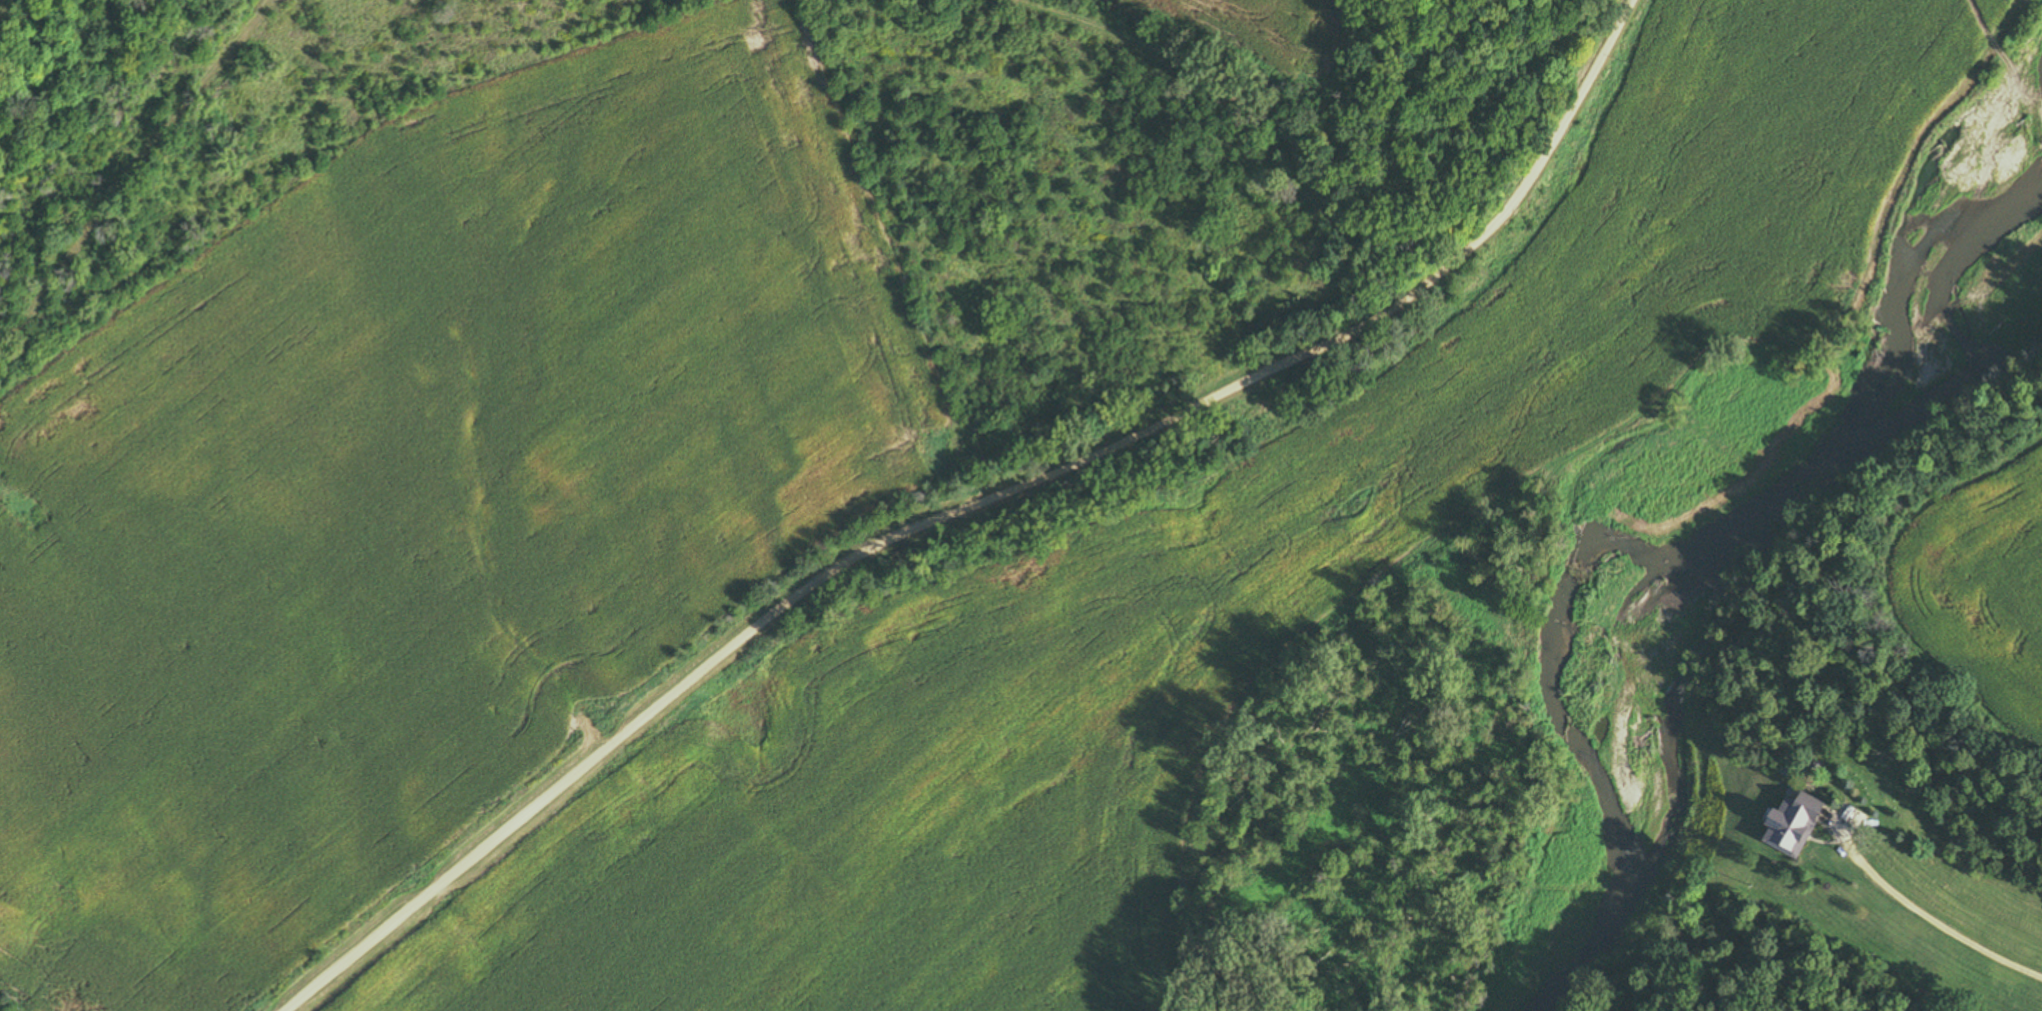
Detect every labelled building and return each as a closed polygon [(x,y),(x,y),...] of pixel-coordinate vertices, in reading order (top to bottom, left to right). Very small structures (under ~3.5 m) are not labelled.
[(1802,859),(1830,804),(1808,792),(1801,805),(1788,798),(1766,840),(1802,859)]
